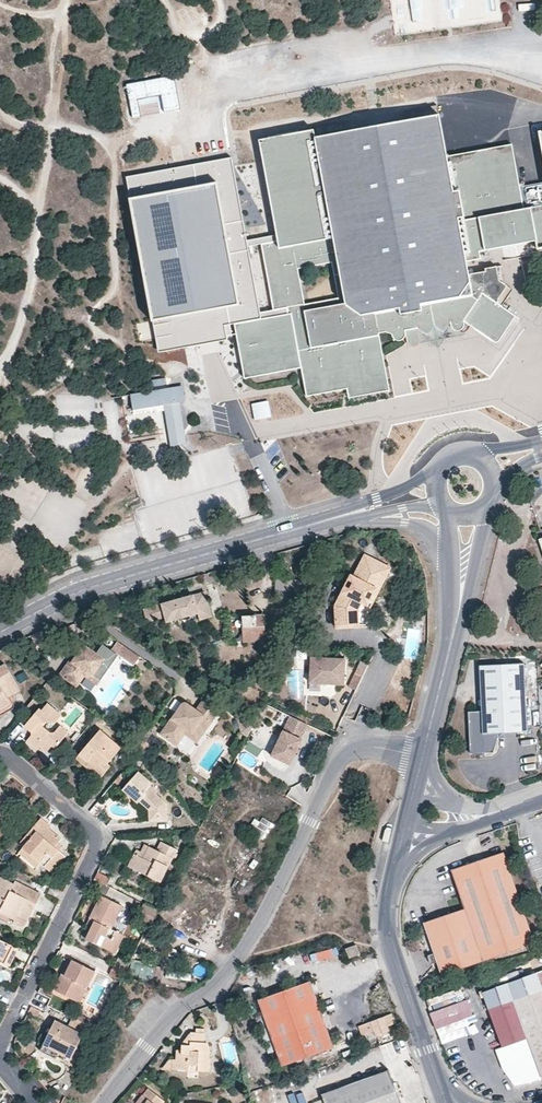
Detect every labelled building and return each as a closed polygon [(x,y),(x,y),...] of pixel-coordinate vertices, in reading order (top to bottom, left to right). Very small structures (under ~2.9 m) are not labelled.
[(409,19),(423,19),(422,0),(408,0),(409,19)] [(308,126),(311,136),(308,137),(306,129),(256,138),(258,152),(273,234),(274,240),(257,243),(269,309),(281,307),(282,313),(229,322),(232,337),(240,378),(295,366),(301,395),(342,386),(344,395),(385,386),(374,330),(380,329),(388,330),(388,335),(389,338),(392,340),(394,340),(399,339),(403,345),(406,349),(409,349),(412,349),(415,347),(417,345),(456,337),(458,338),(460,339),(462,339),(465,336),(467,333),(470,330),(493,344),(497,344),(514,315),(500,307),(511,289),(495,280),(492,267),(481,269),(480,271),(464,274),(462,261),(476,259),(476,253),(532,241),(533,247),(541,246),(541,203),(540,203),(535,181),(512,186),(504,143),(440,155),(430,103),(398,109),(401,120),(344,130),(342,120),(308,126)] [(258,311),(246,246),(257,243),(274,240),(273,234),(245,240),(230,156),(125,176),(157,350),(232,337),(229,322),(282,313),(281,307),(269,309),(258,311)] [(182,386),(132,395),(134,410),(164,404),(171,445),(186,443),(179,402),(184,401),(182,386)] [(386,582),(392,569),(366,557),(355,579),(352,578),(338,609),(344,631),(365,626),(362,614),(366,607),(369,600),(376,603),(381,592),(384,593),(389,583),(386,582)] [(395,571),(392,569),(386,582),(389,583),(395,571)] [(381,592),(376,603),(379,605),(384,593),(381,592)] [(210,617),(203,593),(145,609),(143,610),(147,622),(164,617),(165,624),(195,616),(197,621),(210,617)] [(369,600),(366,607),(373,610),(376,603),(369,600)] [(264,616),(244,617),(245,642),(265,641),(264,616)] [(104,645),(97,654),(86,647),(83,649),(74,662),(72,661),(62,675),(76,684),(85,672),(94,677),(106,662),(112,666),(120,656),(117,654),(104,645)] [(141,658),(123,646),(117,654),(120,656),(135,666),(141,658)] [(311,660),(310,686),(346,688),(347,662),(311,660)] [(358,689),(367,663),(358,660),(349,686),(358,689)] [(86,676),(99,685),(112,666),(106,662),(94,677),(85,672),(76,684),(79,686),(86,676)] [(0,668),(0,711),(11,705),(8,699),(6,695),(19,688),(6,665),(0,668)] [(524,665),(480,667),(482,713),(469,713),(471,755),(491,754),(494,752),(499,735),(528,734),(524,665)] [(8,699),(12,696),(21,691),(19,688),(6,695),(8,699)] [(223,701),(212,693),(205,701),(216,710),(223,701)] [(171,740),(183,726),(193,733),(207,716),(214,722),(220,713),(216,710),(205,701),(203,700),(196,709),(185,701),(160,731),(171,740)] [(56,733),(51,733),(44,726),(47,723),(53,722),(55,724),(56,723),(62,716),(49,704),(44,708),(42,706),(25,726),(34,734),(27,741),(38,750),(41,747),(47,753),(53,746),(56,749),(69,733),(61,726),(56,733)] [(257,720),(244,713),(240,719),(243,730),(250,733),(257,720)] [(198,742),(200,740),(214,722),(207,716),(193,733),(183,726),(171,740),(175,743),(184,732),(198,742)] [(308,723),(293,716),(272,754),(292,763),(304,738),(300,736),(302,731),(304,732),(305,732),(310,724),(308,723)] [(20,738),(26,729),(17,724),(11,732),(20,738)] [(80,755),(97,769),(103,763),(107,765),(109,763),(120,750),(121,749),(102,732),(100,731),(80,755)] [(80,755),(76,759),(101,779),(112,767),(109,763),(107,765),(103,763),(97,769),(80,755)] [(139,803),(140,802),(151,810),(151,821),(168,820),(167,804),(157,795),(158,793),(150,787),(152,784),(139,772),(123,789),(131,796),(139,803)] [(4,828),(3,824),(11,819),(4,805),(9,802),(0,787),(0,830),(4,828)] [(9,802),(4,805),(11,819),(16,815),(9,802)] [(266,838),(275,824),(259,815),(251,829),(266,838)] [(59,851),(55,847),(58,843),(62,839),(50,828),(51,826),(41,818),(21,843),(25,846),(23,848),(41,863),(52,872),(65,856),(59,851)] [(135,855),(129,867),(161,883),(177,850),(162,842),(158,851),(149,847),(143,859),(140,857),(135,855)] [(149,847),(146,845),(140,857),(143,859),(149,847)] [(23,848),(19,852),(37,867),(41,863),(23,848)] [(451,869),(464,908),(424,922),(442,974),(534,943),(502,852),(451,869)] [(111,879),(99,872),(95,879),(108,885),(111,879)] [(2,909),(1,912),(16,920),(18,916),(28,921),(33,909),(32,908),(28,906),(31,902),(34,903),(39,894),(16,882),(14,884),(0,877),(0,907),(2,909)] [(124,935),(120,933),(112,929),(123,906),(102,896),(91,920),(95,922),(93,928),(87,940),(115,954),(124,935)] [(152,924),(159,911),(144,904),(138,917),(152,924)] [(16,920),(15,923),(25,927),(28,921),(18,916),(16,920)] [(2,958),(0,962),(5,964),(14,946),(0,939),(0,957),(2,958)] [(359,954),(356,944),(345,948),(348,957),(359,954)] [(5,964),(10,966),(19,949),(14,946),(5,964)] [(336,947),(309,953),(311,962),(338,955),(336,947)] [(126,971),(130,962),(119,956),(114,965),(126,971)] [(134,957),(129,969),(157,981),(162,969),(134,957)] [(74,961),(70,959),(63,974),(66,976),(74,961)] [(69,992),(79,996),(84,986),(88,987),(95,971),(74,961),(66,976),(63,974),(55,990),(66,996),(69,992)] [(308,982),(256,1002),(280,1066),(332,1048),(312,995),(308,982)] [(69,992),(66,996),(80,1003),(88,987),(84,986),(79,996),(69,992)] [(461,986),(427,999),(432,1013),(466,1000),(461,986)] [(528,1038),(541,1076),(541,992),(541,990),(514,1001),(528,1038)] [(514,1001),(487,1011),(501,1049),(528,1038),(514,1001)] [(376,1036),(387,1032),(386,1027),(393,1024),(390,1015),(371,1022),(376,1036)] [(46,1041),(45,1044),(59,1052),(66,1055),(72,1058),(88,1024),(73,1018),(68,1028),(55,1022),(52,1029),(46,1041)] [(205,1043),(205,1034),(192,1033),(186,1041),(205,1043)] [(189,1070),(190,1066),(198,1066),(198,1071),(209,1072),(210,1060),(206,1056),(206,1053),(211,1053),(208,1043),(205,1043),(186,1041),(183,1045),(186,1046),(186,1051),(182,1050),(178,1050),(177,1060),(175,1059),(174,1070),(189,1070)] [(45,1044),(40,1053),(55,1061),(56,1060),(58,1057),(59,1052),(45,1044)] [(175,1059),(171,1059),(164,1069),(174,1070),(175,1059)] [(387,1073),(322,1096),(324,1100),(325,1102),(398,1102),(387,1073)] [(165,1101),(150,1089),(139,1102),(163,1102),(165,1101)]
